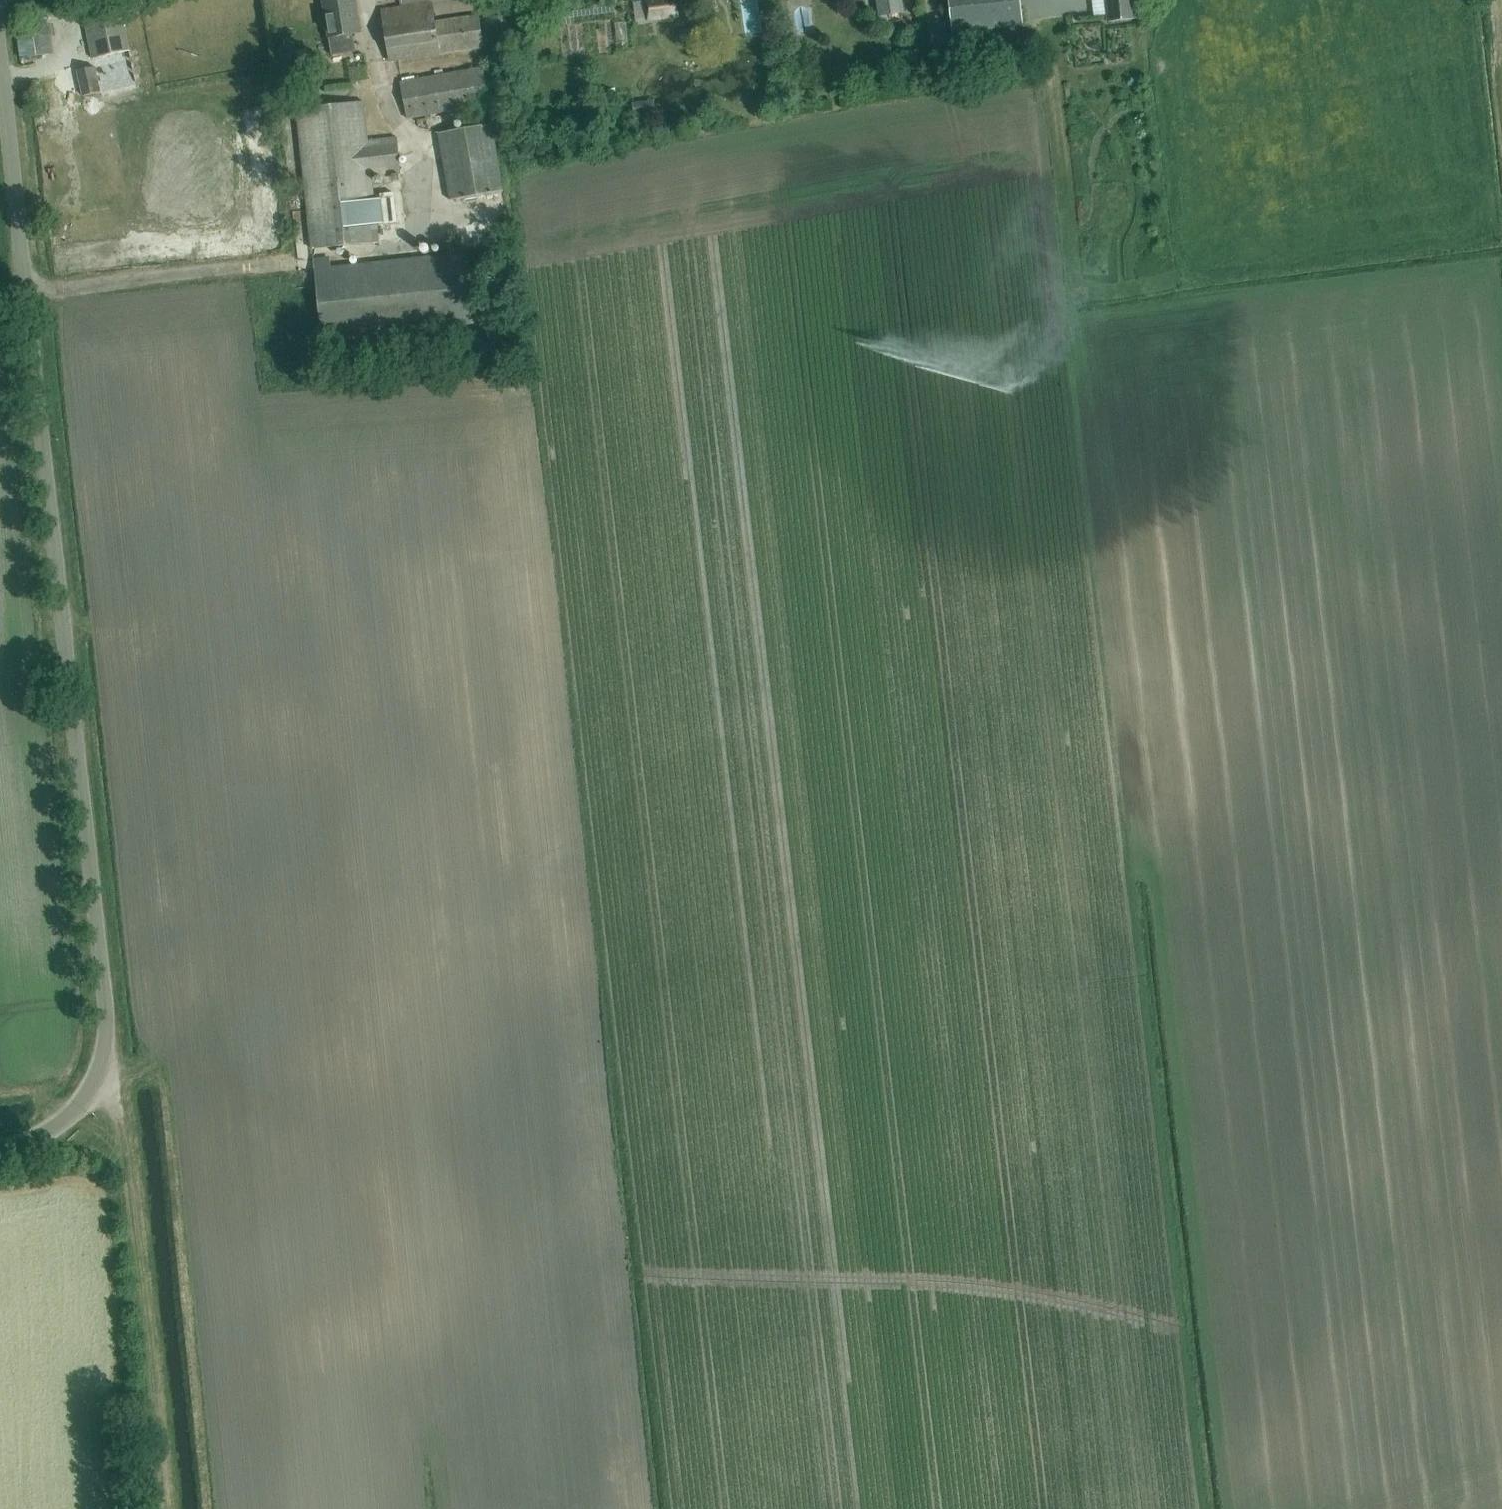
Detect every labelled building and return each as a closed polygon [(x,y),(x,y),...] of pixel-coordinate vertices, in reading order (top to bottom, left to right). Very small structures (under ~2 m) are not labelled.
[(352,0),(332,0),(322,2),(328,38),(329,38),(332,56),(355,52),(352,34),(361,33),(359,19),(355,20),(352,0)] [(678,0),(643,0),(646,23),(680,18),(678,0)] [(902,0),(876,0),(879,16),(903,13),(902,0)] [(1020,0),(948,0),(952,34),(1023,26),(1020,0)] [(1132,0),(1104,0),(1106,22),(1134,19),(1132,0)] [(434,22),(432,3),(382,10),(390,62),(484,49),(479,15),(434,22)] [(129,51),(119,8),(83,16),(93,59),(129,51)] [(40,26),(17,28),(20,57),(43,55),(40,26)] [(69,48),(43,53),(45,61),(70,56),(69,48)] [(102,93),(96,67),(65,74),(70,96),(84,93),(84,97),(102,93)] [(489,105),(483,67),(423,78),(422,70),(411,72),(413,80),(400,82),(407,120),(489,105)] [(368,141),(364,102),(297,109),(312,249),(379,242),(372,176),(401,173),(397,138),(368,141)] [(503,191),(490,124),(438,134),(451,201),(503,191)] [(474,324),(466,253),(331,268),(330,257),(313,258),(322,340),(474,324)]
